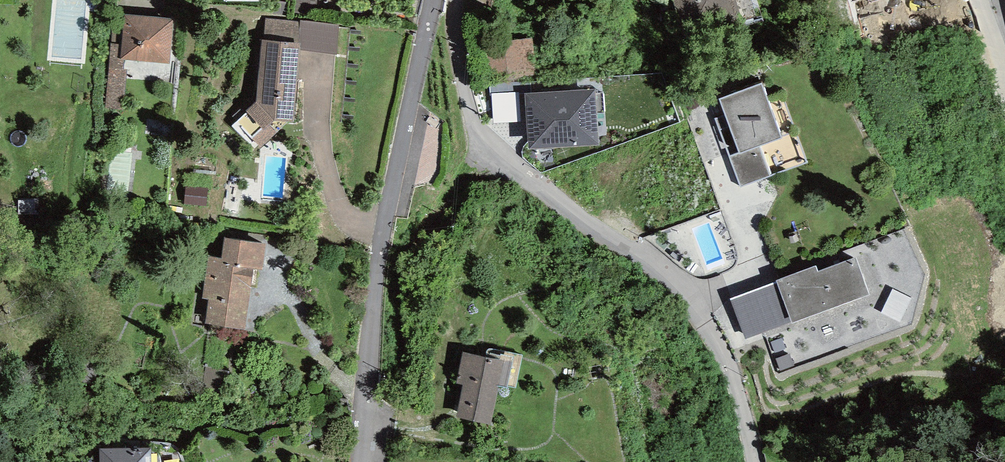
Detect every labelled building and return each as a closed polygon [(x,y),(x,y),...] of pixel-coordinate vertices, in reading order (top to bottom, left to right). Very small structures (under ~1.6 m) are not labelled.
[(316,0),(297,0),(296,12),(315,14),(316,0)] [(685,39),(741,21),(736,0),(673,0),(685,39)] [(173,19),(124,14),(121,45),(119,60),(124,60),(169,64),(173,19)] [(300,21),(266,18),(264,40),(298,42),(300,21)] [(300,49),(337,55),(339,24),(300,21),(298,42),(300,43),(300,49)] [(488,81),(537,75),(533,38),(484,44),(488,81)] [(300,49),(300,43),(298,42),(264,40),(262,40),(256,101),(246,110),(248,112),(232,126),(257,151),(288,122),(294,122),(300,49)] [(105,109),(123,111),(127,69),(124,69),(124,60),(119,60),(121,45),(111,44),(105,109)] [(531,81),(489,83),(490,96),(492,96),(492,93),(520,92),(520,94),(525,93),(531,93),(531,81)] [(762,83),(719,99),(725,115),(739,152),(729,156),(740,187),(770,176),(759,146),(782,137),(762,83)] [(531,93),(525,93),(529,148),(599,145),(595,89),(531,93)] [(493,123),(521,122),(520,94),(520,92),(492,93),(492,96),(493,123)] [(725,115),(715,119),(729,156),(739,152),(725,115)] [(208,186),(185,185),(184,204),(206,206),(208,186)] [(209,300),(205,324),(245,329),(253,269),(263,271),(267,242),(223,236),(221,257),(208,255),(202,299),(209,300)] [(791,322),(792,323),(869,295),(856,258),(819,272),(817,266),(775,281),(776,283),(791,322)] [(730,300),(745,339),(791,322),(776,283),(730,300)] [(786,349),(782,338),(771,342),(775,353),(786,349)] [(463,385),(457,417),(491,425),(498,387),(507,389),(507,387),(516,388),(522,355),(494,349),(490,349),(487,351),(487,354),(486,357),(463,352),(456,384),(463,385)] [(795,368),(789,354),(776,359),(781,373),(795,368)] [(100,449),(100,461),(151,461),(151,448),(100,449)]
